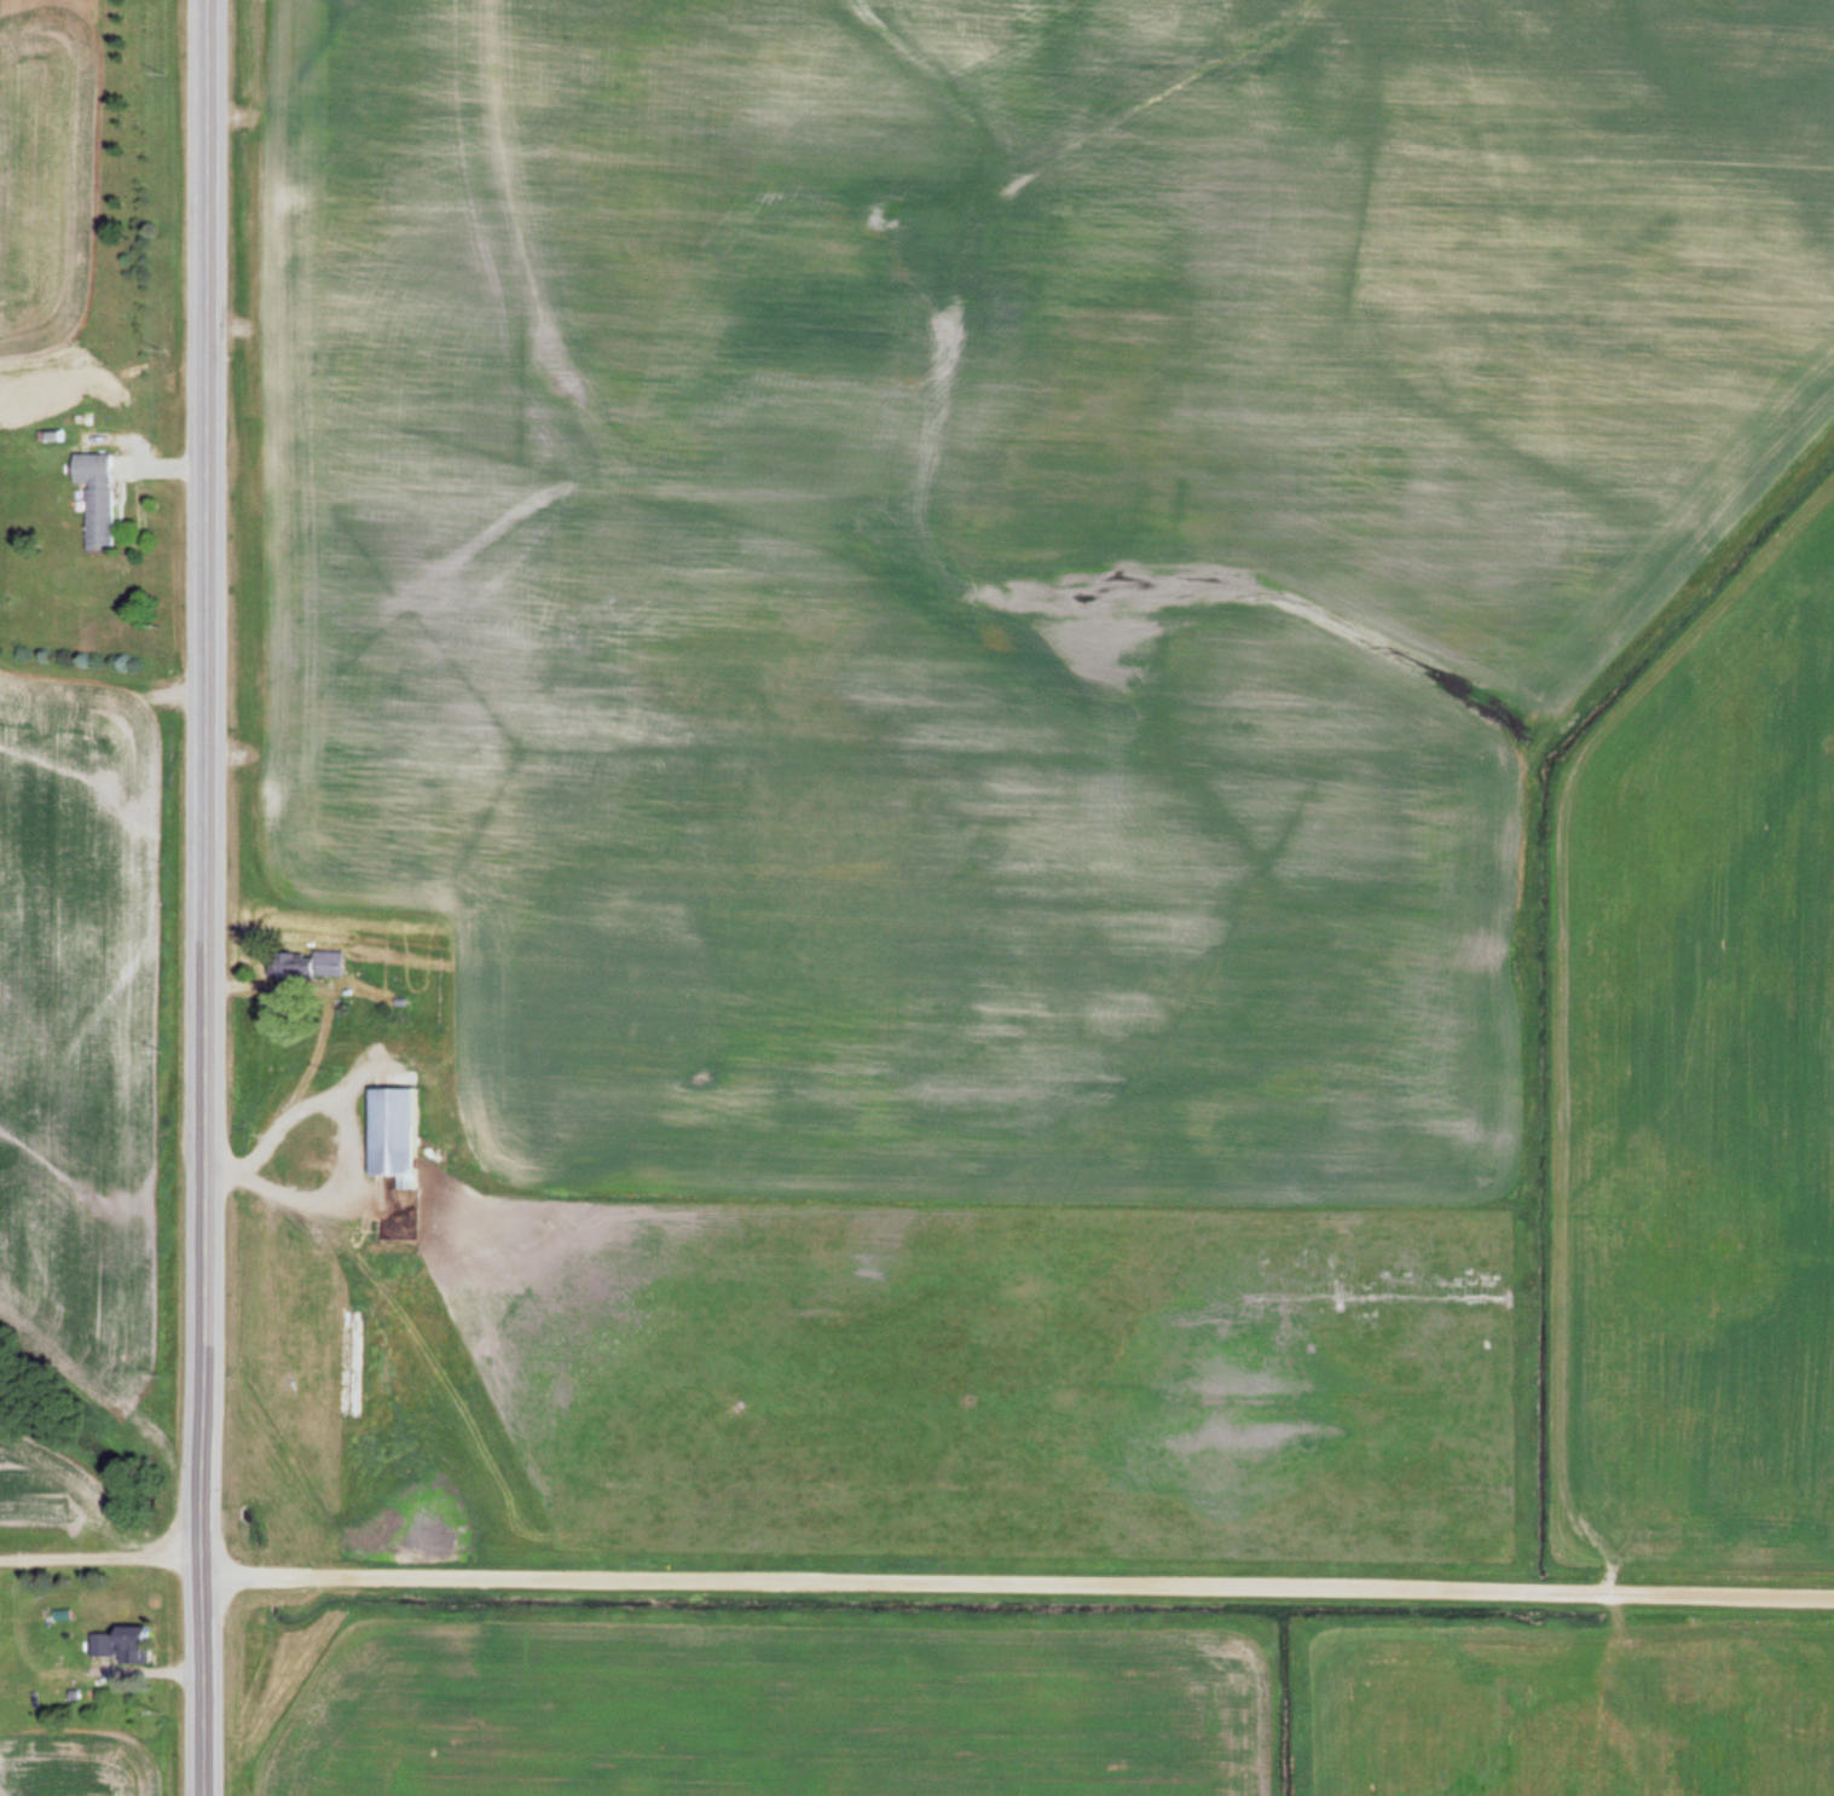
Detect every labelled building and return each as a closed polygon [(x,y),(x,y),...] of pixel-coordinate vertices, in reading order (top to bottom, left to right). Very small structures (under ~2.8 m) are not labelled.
[(111,455),(72,455),(72,485),(86,485),(86,552),(111,552),(111,455)] [(312,977),(342,977),(342,952),(312,952),(312,977)] [(368,1176),(395,1176),(395,1190),(414,1190),(413,1089),(366,1089),(368,1176)] [(147,1628),(113,1629),(113,1635),(88,1635),(88,1659),(113,1658),(113,1665),(148,1664),(147,1628)]
